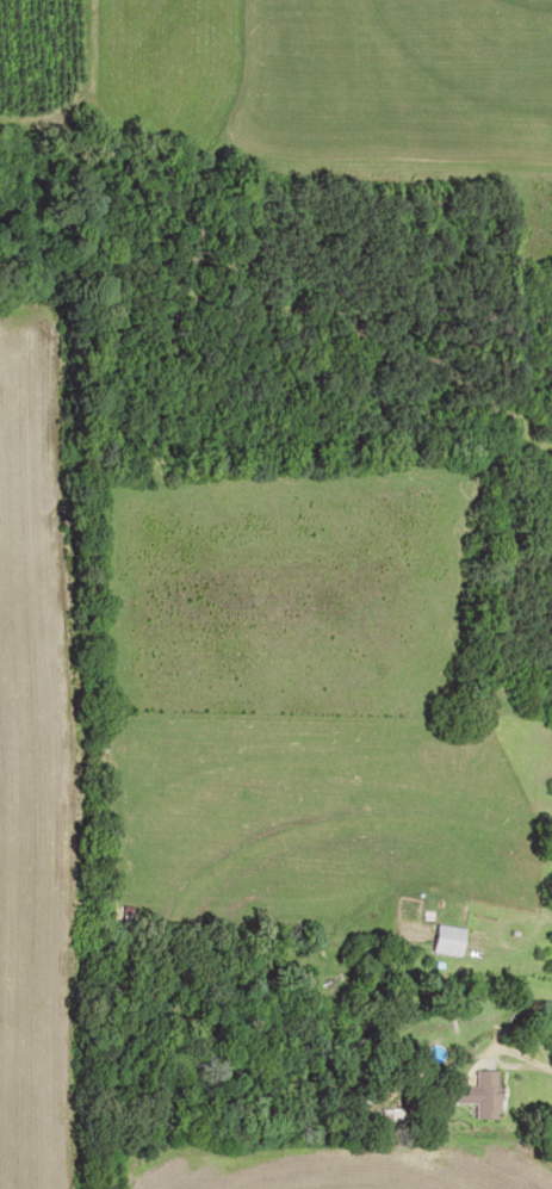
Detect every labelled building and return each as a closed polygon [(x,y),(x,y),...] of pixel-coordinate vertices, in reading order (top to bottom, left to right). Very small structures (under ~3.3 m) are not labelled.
[(460,956),(465,928),(437,923),(432,950),(460,956)] [(499,1117),(499,1069),(476,1069),(476,1117),(499,1117)]
